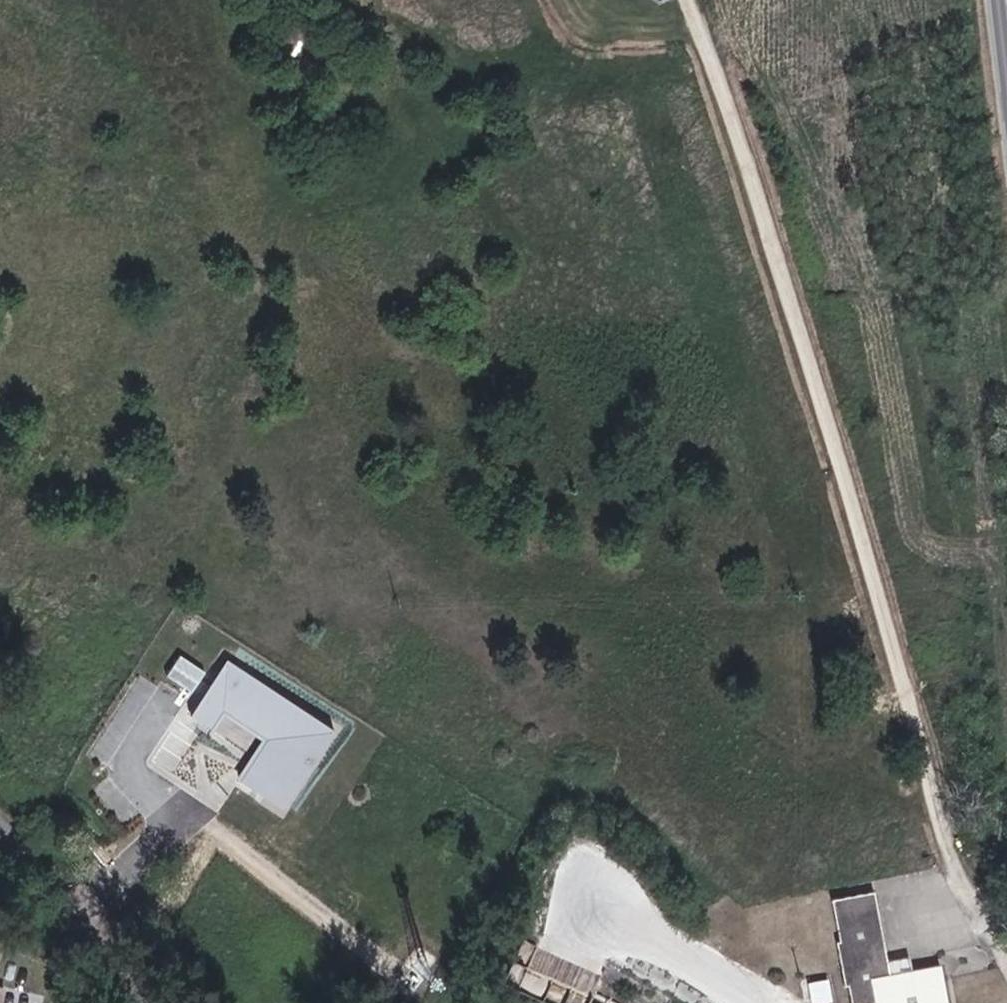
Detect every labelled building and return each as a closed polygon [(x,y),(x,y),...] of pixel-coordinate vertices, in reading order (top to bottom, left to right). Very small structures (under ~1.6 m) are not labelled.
[(195,688),(208,667),(182,651),(169,673),(195,688)] [(339,733),(227,660),(190,717),(209,730),(220,714),(262,741),(237,779),(287,811),(339,733)] [(952,960),(925,961),(923,950),(896,954),(885,882),(843,887),(847,933),(844,934),(848,979),(857,979),(859,1000),(883,998),(883,1002),(955,1002),(952,960)] [(820,994),(840,992),(838,971),(819,972),(820,994)]
